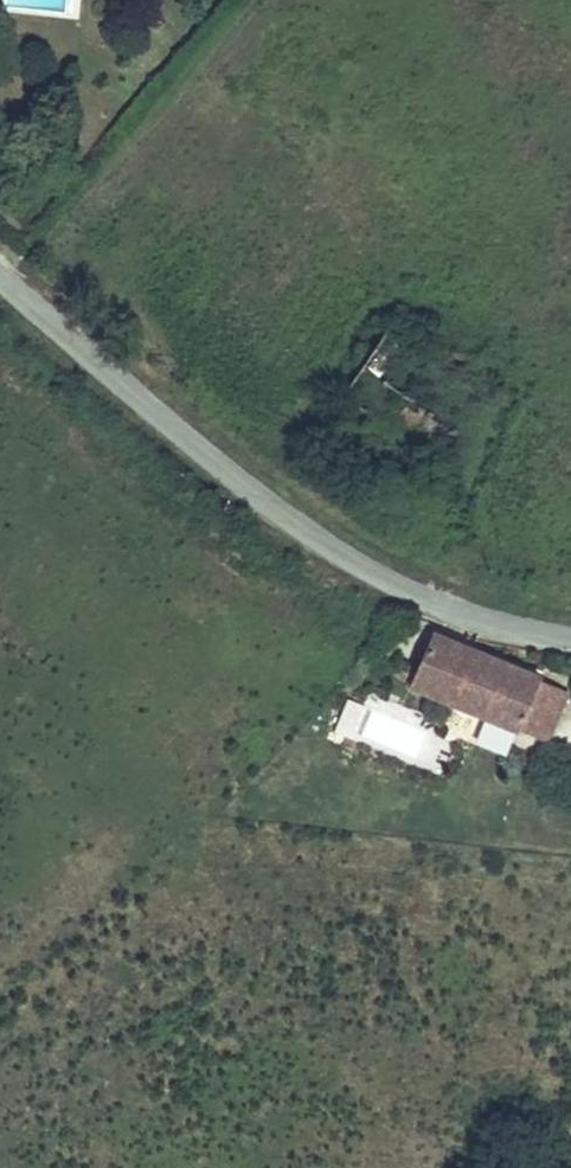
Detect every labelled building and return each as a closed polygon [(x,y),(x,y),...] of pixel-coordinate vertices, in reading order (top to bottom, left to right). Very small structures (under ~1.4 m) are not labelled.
[(1,10),(68,12),(69,0),(1,0),(1,10)] [(485,392),(389,328),(344,396),(439,459),(485,392)] [(559,712),(567,693),(540,682),(541,678),(433,634),(418,670),(399,662),(394,674),(412,682),(411,685),(520,729),(532,701),(559,712)] [(351,737),(364,703),(344,695),(331,730),(351,737)] [(359,740),(415,755),(426,712),(371,697),(359,740)] [(559,712),(532,701),(520,729),(548,740),(559,712)]
